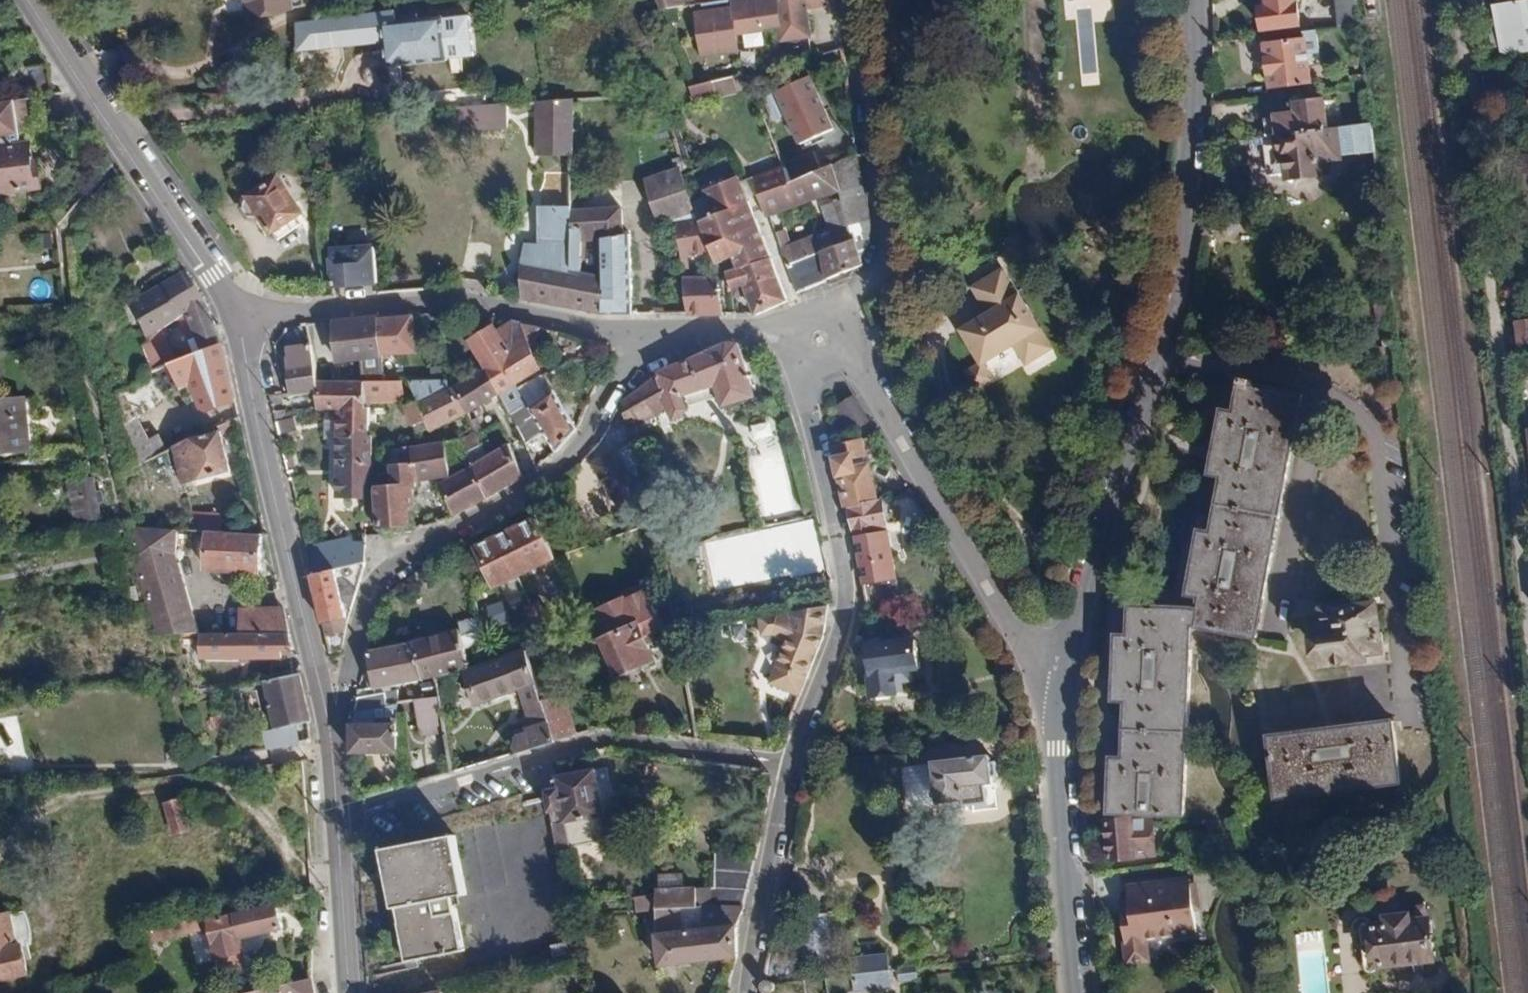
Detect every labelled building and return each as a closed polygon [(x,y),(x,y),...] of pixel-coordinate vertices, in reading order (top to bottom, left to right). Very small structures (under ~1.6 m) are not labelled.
[(289,0),(243,0),(246,18),(291,12),(289,0)] [(661,13),(685,6),(683,0),(656,0),(661,13)] [(734,35),(778,28),(775,0),(729,0),(731,7),(734,35)] [(804,0),(775,0),(778,28),(779,42),(810,39),(805,10),(804,0)] [(833,0),(804,0),(805,10),(834,6),(833,0)] [(1297,0),(1262,0),(1263,5),(1255,6),(1258,31),(1300,26),(1297,0)] [(1503,1),(1494,2),(1498,46),(1521,44),(1526,49),(1527,49),(1527,0),(1513,0),(1503,1)] [(731,7),(693,12),(699,58),(737,53),(734,35),(731,7)] [(376,14),(293,21),(296,52),(379,45),(376,14)] [(442,21),(418,23),(417,17),(400,19),(401,25),(384,26),(385,45),(396,45),(398,67),(445,63),(442,21)] [(1305,37),(1261,42),(1267,88),(1311,83),(1305,37)] [(44,65),(19,69),(22,92),(48,88),(44,65)] [(1365,74),(1349,77),(1350,87),(1367,84),(1365,74)] [(740,75),(688,82),(690,98),(743,90),(740,75)] [(810,76),(773,91),(797,145),(830,128),(810,76)] [(0,100),(0,136),(18,134),(42,131),(38,96),(14,99),(0,100)] [(1270,115),(1271,133),(1275,132),(1327,128),(1325,99),(1293,102),(1294,113),(1270,115)] [(569,108),(540,108),(539,159),(568,160),(569,108)] [(507,109),(464,112),(466,133),(508,131),(507,109)] [(453,134),(466,133),(464,112),(452,113),(453,134)] [(1369,123),(1340,126),(1343,156),(1372,152),(1369,123)] [(1327,128),(1275,132),(1279,181),(1318,177),(1316,158),(1343,156),(1340,126),(1327,128)] [(0,147),(0,191),(34,187),(32,167),(28,167),(25,144),(0,147)] [(812,155),(786,164),(791,179),(818,170),(812,155)] [(787,183),(796,208),(840,193),(831,165),(787,183)] [(787,183),(784,170),(754,179),(767,217),(796,208),(787,183)] [(300,214),(277,172),(241,196),(244,200),(241,204),(241,210),(249,220),(256,220),(260,218),(271,235),(300,214)] [(694,217),(677,174),(645,186),(663,230),(694,217)] [(705,190),(714,213),(697,221),(707,245),(713,258),(733,257),(737,268),(768,257),(736,177),(705,190)] [(620,209),(570,212),(571,227),(579,227),(580,274),(600,277),(599,313),(633,314),(630,235),(621,236),(620,209)] [(523,244),(520,264),(580,274),(579,227),(571,227),(570,212),(570,210),(539,211),(537,244),(523,244)] [(707,245),(697,221),(679,228),(682,256),(707,245)] [(843,222),(807,235),(824,279),(861,266),(859,259),(843,222)] [(824,279),(807,235),(777,246),(794,291),(824,279)] [(376,246),(327,247),(329,286),(377,284),(376,246)] [(787,303),(768,257),(737,268),(723,272),(729,290),(742,286),(751,315),(787,303)] [(600,277),(580,274),(520,264),(520,298),(599,313),(600,277)] [(969,287),(985,313),(957,329),(979,364),(983,361),(1012,346),(1024,366),(1052,350),(1039,329),(1018,293),(1015,295),(999,269),(969,287)] [(200,350),(223,342),(186,272),(127,308),(145,337),(186,314),(200,350)] [(716,278),(681,276),(685,314),(721,315),(716,278)] [(377,319),(378,357),(415,354),(412,317),(377,319)] [(377,319),(329,320),(331,361),(378,357),(377,319)] [(481,367),(495,384),(541,363),(525,337),(518,324),(508,323),(498,331),(495,325),(465,338),(481,367)] [(1519,324),(1521,345),(1527,344),(1527,323),(1519,324)] [(542,329),(518,324),(525,337),(542,329)] [(606,347),(560,332),(559,348),(566,362),(606,347)] [(235,400),(223,342),(200,350),(164,365),(177,390),(187,386),(199,414),(235,400)] [(722,344),(654,376),(665,413),(670,423),(684,417),(690,413),(685,399),(717,384),(726,405),(757,392),(738,345),(722,344)] [(313,379),(311,345),(284,346),(286,393),(314,393),(313,379)] [(451,374),(467,410),(499,392),(495,384),(481,367),(451,374)] [(417,398),(404,404),(413,423),(425,418),(430,429),(467,410),(451,374),(409,380),(417,398)] [(639,425),(665,413),(654,376),(620,404),(630,440),(640,435),(639,425)] [(366,382),(313,379),(314,393),(316,409),(335,409),(334,433),(331,499),(368,498),(366,382)] [(1298,395),(1235,384),(1230,410),(1216,408),(1208,455),(1204,475),(1216,477),(1207,531),(1195,529),(1185,587),(1183,596),(1198,599),(1196,609),(1193,628),(1255,639),(1298,395)] [(574,428),(551,391),(526,406),(545,434),(555,452),(574,428)] [(868,422),(852,392),(849,395),(851,401),(846,404),(859,427),(868,422)] [(29,419),(27,395),(0,398),(0,422),(29,419)] [(526,406),(512,415),(527,445),(545,434),(526,406)] [(138,416),(126,427),(135,463),(161,450),(157,434),(146,437),(138,416)] [(0,422),(0,446),(32,443),(29,419),(0,422)] [(771,421),(751,422),(752,437),(772,436),(771,421)] [(169,444),(180,485),(230,473),(219,431),(169,444)] [(459,443),(464,451),(482,441),(478,433),(459,443)] [(837,478),(842,505),(876,499),(863,438),(829,445),(832,456),(828,456),(833,478),(837,478)] [(404,504),(414,503),(413,479),(447,477),(444,441),(385,447),(388,486),(372,486),(374,528),(404,527),(404,504)] [(482,441),(464,451),(469,462),(468,469),(483,500),(521,478),(506,444),(488,453),(482,441)] [(611,454),(595,463),(609,489),(625,480),(611,454)] [(483,500),(468,469),(437,483),(453,516),(483,500)] [(94,477),(78,480),(85,519),(100,516),(94,477)] [(85,519),(78,480),(66,482),(73,521),(85,519)] [(765,490),(769,518),(796,514),(793,487),(765,490)] [(842,505),(852,536),(886,531),(888,526),(881,499),(876,499),(842,505)] [(156,513),(124,512),(127,530),(134,532),(156,530),(156,513)] [(532,519),(506,530),(528,571),(551,559),(532,519)] [(824,570),(813,519),(779,525),(791,576),(824,570)] [(785,578),(774,526),(740,533),(752,583),(785,578)] [(197,633),(176,564),(176,530),(156,530),(134,532),(137,564),(159,634),(197,633)] [(259,534),(203,530),(201,571),(256,574),(259,534)] [(528,571),(506,530),(470,547),(492,589),(528,571)] [(895,580),(886,531),(852,536),(861,584),(895,580)] [(305,546),(310,575),(332,569),(362,561),(362,536),(305,546)] [(332,569),(310,575),(322,621),(346,618),(361,569),(362,561),(332,569)] [(640,590),(585,615),(614,678),(654,664),(638,625),(652,620),(640,590)] [(1320,601),(1320,603),(1318,603),(1316,604),(1314,604),(1314,611),(1314,612),(1315,618),(1315,619),(1309,620),(1309,626),(1304,636),(1306,654),(1313,663),(1314,669),(1333,667),(1332,663),(1337,663),(1338,667),(1364,664),(1363,657),(1382,655),(1381,641),(1377,642),(1377,641),(1377,634),(1377,633),(1380,633),(1377,599),(1353,601),(1353,598),(1344,599),(1320,601)] [(532,601),(526,604),(537,623),(543,620),(532,601)] [(502,602),(485,607),(490,622),(507,617),(502,602)] [(537,623),(526,604),(521,608),(531,626),(537,623)] [(238,607),(237,633),(286,633),(282,606),(238,607)] [(768,684),(799,695),(822,634),(828,606),(760,618),(763,637),(773,636),(785,640),(768,684)] [(1193,628),(1196,609),(1191,608),(1125,606),(1125,634),(1112,634),(1110,686),(1109,703),(1119,704),(1117,758),(1105,757),(1104,804),(1103,814),(1183,816),(1189,628),(1191,628),(1193,628)] [(459,629),(408,641),(416,678),(463,667),(467,666),(459,629)] [(289,658),(286,633),(237,633),(199,633),(200,662),(289,658)] [(416,678),(408,641),(364,651),(372,687),(416,678)] [(909,644),(860,652),(867,701),(870,700),(873,707),(887,704),(891,697),(889,687),(905,684),(903,673),(913,672),(909,644)] [(490,678),(487,664),(467,666),(463,667),(474,706),(527,696),(532,715),(527,716),(530,728),(516,734),(512,754),(553,741),(540,701),(530,671),(490,678)] [(309,721),(298,674),(262,682),(273,730),(296,725),(309,721)] [(354,696),(352,718),(386,718),(386,693),(354,696)] [(566,695),(540,701),(553,741),(577,734),(566,695)] [(434,696),(410,700),(415,734),(440,730),(434,696)] [(215,712),(203,715),(206,729),(218,726),(215,712)] [(1327,727),(1266,735),(1274,796),(1397,781),(1389,719),(1327,727)] [(394,723),(346,724),(347,754),(395,754),(394,723)] [(273,730),(261,732),(265,749),(299,742),(296,725),(273,730)] [(997,777),(995,763),(987,764),(986,758),(932,766),(936,806),(961,803),(962,806),(988,803),(987,786),(990,785),(989,778),(997,777)] [(541,764),(543,776),(553,774),(551,761),(541,764)] [(596,769),(554,775),(544,777),(546,788),(540,789),(544,814),(550,813),(552,824),(603,816),(596,769)] [(180,797),(159,801),(165,830),(181,827),(179,815),(183,814),(180,797)] [(1105,820),(1101,820),(1102,833),(1102,838),(1103,846),(1103,851),(1104,864),(1108,864),(1131,862),(1134,862),(1158,861),(1157,857),(1157,846),(1156,831),(1155,821),(1155,817),(1142,818),(1142,821),(1132,822),(1132,818),(1131,818),(1128,819),(1127,819),(1127,818),(1114,818),(1113,818),(1111,819),(1110,819),(1108,819),(1107,819),(1105,819),(1105,820)] [(462,949),(450,897),(462,894),(449,836),(377,851),(390,910),(391,909),(403,962),(462,949)] [(716,853),(715,869),(749,872),(752,856),(716,853)] [(715,869),(714,889),(744,890),(749,872),(715,869)] [(1193,879),(1117,886),(1124,963),(1149,961),(1147,941),(1198,936),(1193,879)] [(696,888),(654,888),(653,908),(696,908),(696,888)] [(714,889),(710,888),(709,906),(740,905),(744,890),(714,889)] [(635,895),(635,912),(652,911),(651,895),(635,895)] [(0,906),(0,967),(15,964),(10,935),(17,933),(11,903),(0,906)] [(1390,925),(1361,930),(1364,967),(1366,972),(1372,973),(1377,970),(1379,966),(1436,960),(1430,904),(1418,905),(1419,913),(1389,917),(1390,925)] [(653,908),(652,936),(734,925),(740,905),(709,906),(696,908),(653,908)] [(275,906),(229,915),(235,938),(280,928),(275,906)] [(806,913),(806,936),(825,936),(824,913),(806,913)] [(167,937),(205,929),(214,961),(240,955),(235,938),(229,915),(205,920),(203,914),(164,921),(167,937)] [(732,955),(734,925),(652,936),(653,947),(645,949),(649,964),(656,962),(657,967),(732,955)] [(571,939),(547,944),(551,964),(575,959),(571,939)] [(275,984),(311,978),(308,953),(270,960),(275,984)] [(849,956),(853,992),(867,992),(891,991),(887,953),(849,956)] [(1298,968),(1300,992),(1325,992),(1322,966),(1298,968)] [(236,992),(313,992),(311,978),(275,984),(236,992)] [(762,980),(758,985),(758,989),(760,992),(762,992),(771,992),(774,991),(775,986),(773,982),(768,980),(762,980)]
